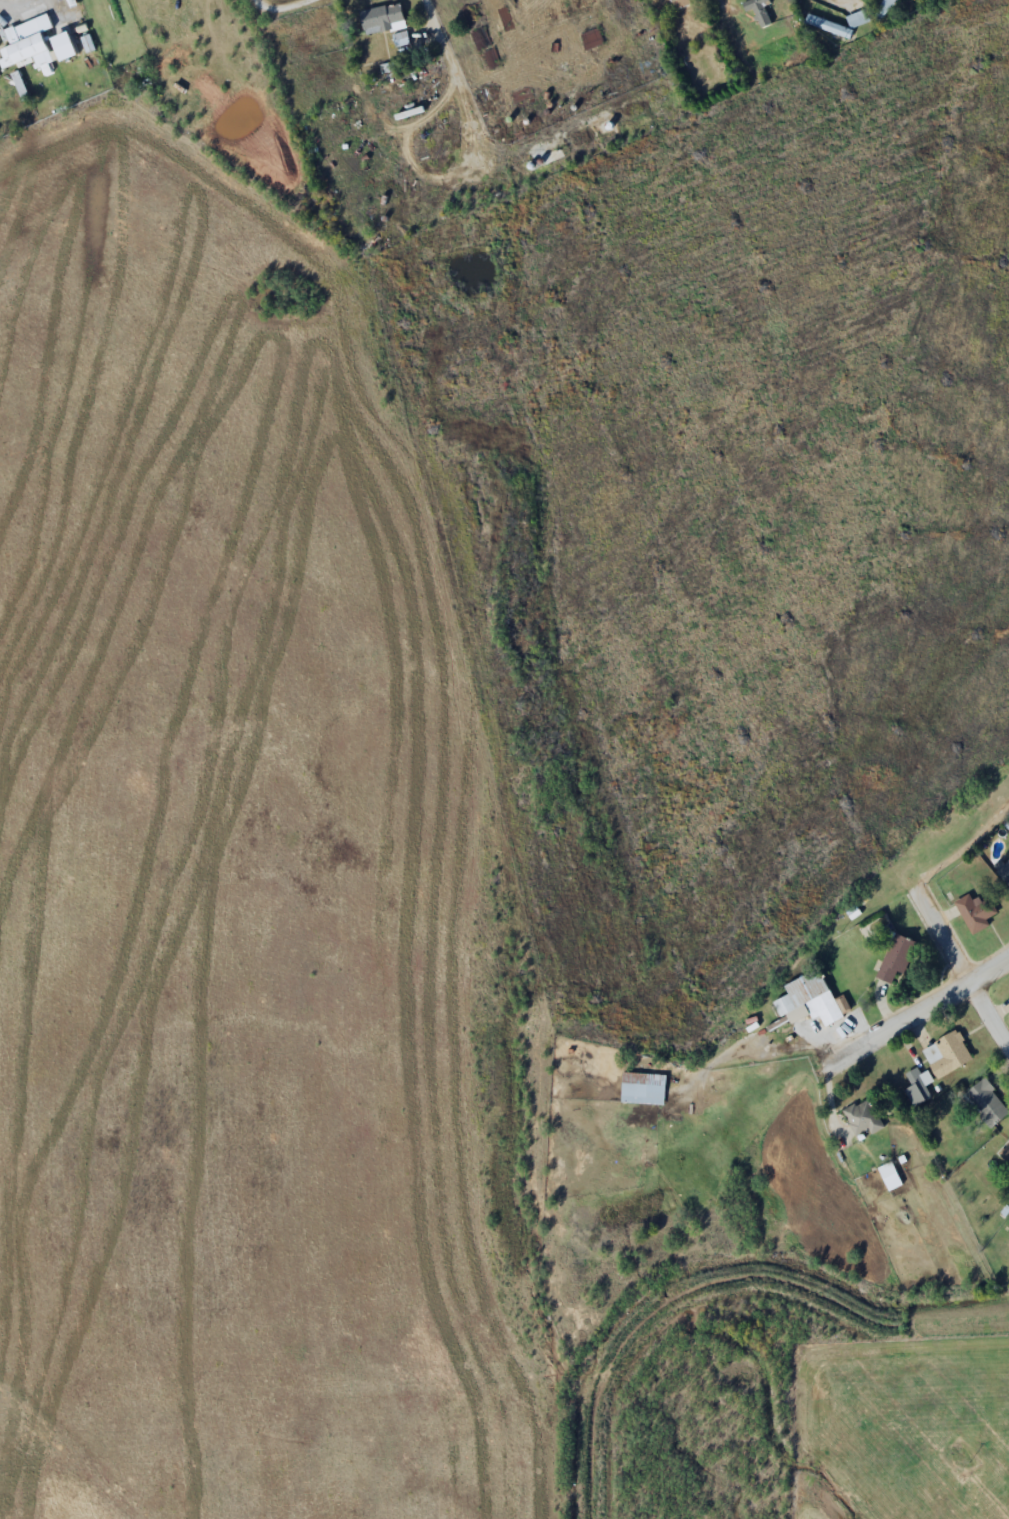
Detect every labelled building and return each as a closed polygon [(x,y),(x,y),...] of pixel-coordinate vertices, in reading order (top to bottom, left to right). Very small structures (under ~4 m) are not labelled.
[(673,11),(689,4),(687,0),(668,0),(673,11)] [(752,10),(759,28),(770,24),(763,6),(769,4),(767,0),(748,0),(741,3),(745,13),(752,10)] [(879,21),(895,0),(883,0),(871,15),(879,21)] [(364,11),(369,36),(395,30),(394,25),(408,22),(404,3),(364,11)] [(845,17),(849,28),(868,22),(864,10),(845,17)] [(804,23),(847,40),(851,31),(807,14),(804,23)] [(57,62),(40,18),(6,31),(12,46),(3,50),(7,58),(2,60),(6,69),(37,57),(41,68),(57,62)] [(413,44),(410,32),(396,35),(399,48),(413,44)] [(780,62),(783,69),(816,55),(813,48),(780,62)] [(999,859),(991,866),(1008,884),(1008,883),(1008,858),(1003,863),(999,859)] [(954,900),(969,934),(988,926),(984,918),(996,913),(988,895),(971,902),(968,894),(954,900)] [(915,942),(892,933),(875,977),(890,984),(895,971),(902,974),(915,942)] [(782,984),(787,994),(771,1001),(778,1017),(786,1014),(790,1022),(807,1014),(810,1019),(818,1016),(823,1026),(842,1017),(838,1009),(846,1005),(842,996),(832,1000),(817,968),(782,984)] [(936,1079),(972,1059),(955,1029),(934,1040),(941,1052),(926,1061),(936,1079)] [(663,1104),(664,1074),(620,1072),(619,1102),(663,1104)] [(989,1127),(1008,1110),(982,1078),(961,1095),(989,1127)] [(906,1088),(910,1104),(928,1100),(924,1081),(912,1084),(912,1087),(906,1088)] [(854,1136),(867,1129),(869,1133),(882,1126),(866,1096),(840,1111),(854,1136)] [(998,1151),(1008,1161),(1008,1138),(998,1151)] [(878,1166),(886,1191),(900,1186),(892,1161),(878,1166)]
